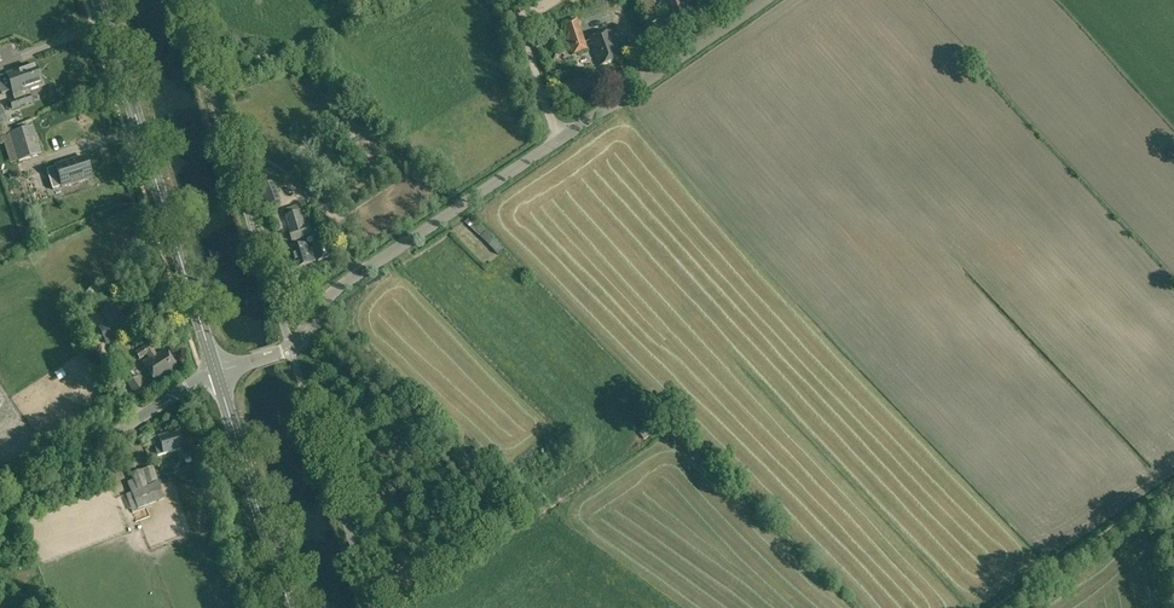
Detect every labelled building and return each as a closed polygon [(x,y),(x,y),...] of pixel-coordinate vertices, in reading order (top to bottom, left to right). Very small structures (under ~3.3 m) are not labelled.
[(660,20),(653,0),(642,4),(649,24),(660,20)] [(661,0),(666,16),(673,13),(675,20),(692,14),(687,0),(662,0),(661,0)] [(578,19),(562,23),(573,56),(588,50),(578,19)] [(613,31),(590,39),(595,54),(597,54),(601,66),(630,56),(620,29),(613,32),(613,31)] [(13,109),(17,107),(32,102),(30,95),(28,89),(42,84),(35,65),(7,75),(13,94),(15,100),(10,102),(13,109)] [(9,125),(1,106),(0,106),(0,129),(9,125)] [(31,128),(11,135),(19,161),(40,155),(31,128)] [(85,157),(55,167),(56,167),(46,170),(52,190),(62,187),(91,178),(85,157)] [(280,201),(273,183),(261,188),(268,206),(280,201)] [(308,237),(300,211),(286,216),(293,241),(308,237)] [(313,264),(312,261),(315,260),(316,262),(325,259),(319,243),(310,246),(311,249),(309,250),(307,246),(291,251),(297,270),(313,264)] [(144,304),(130,309),(133,318),(147,313),(144,304)] [(98,327),(104,339),(124,328),(118,317),(98,327)] [(155,350),(151,344),(139,352),(143,358),(155,350)] [(149,359),(145,362),(158,382),(178,370),(165,349),(156,355),(154,352),(147,356),(149,359)] [(136,396),(146,390),(138,378),(128,383),(136,396)] [(158,457),(164,455),(181,450),(177,434),(167,437),(167,435),(159,438),(158,437),(152,439),(158,457)] [(132,512),(165,500),(158,482),(153,467),(130,474),(133,481),(127,483),(131,493),(126,495),(132,512)]
